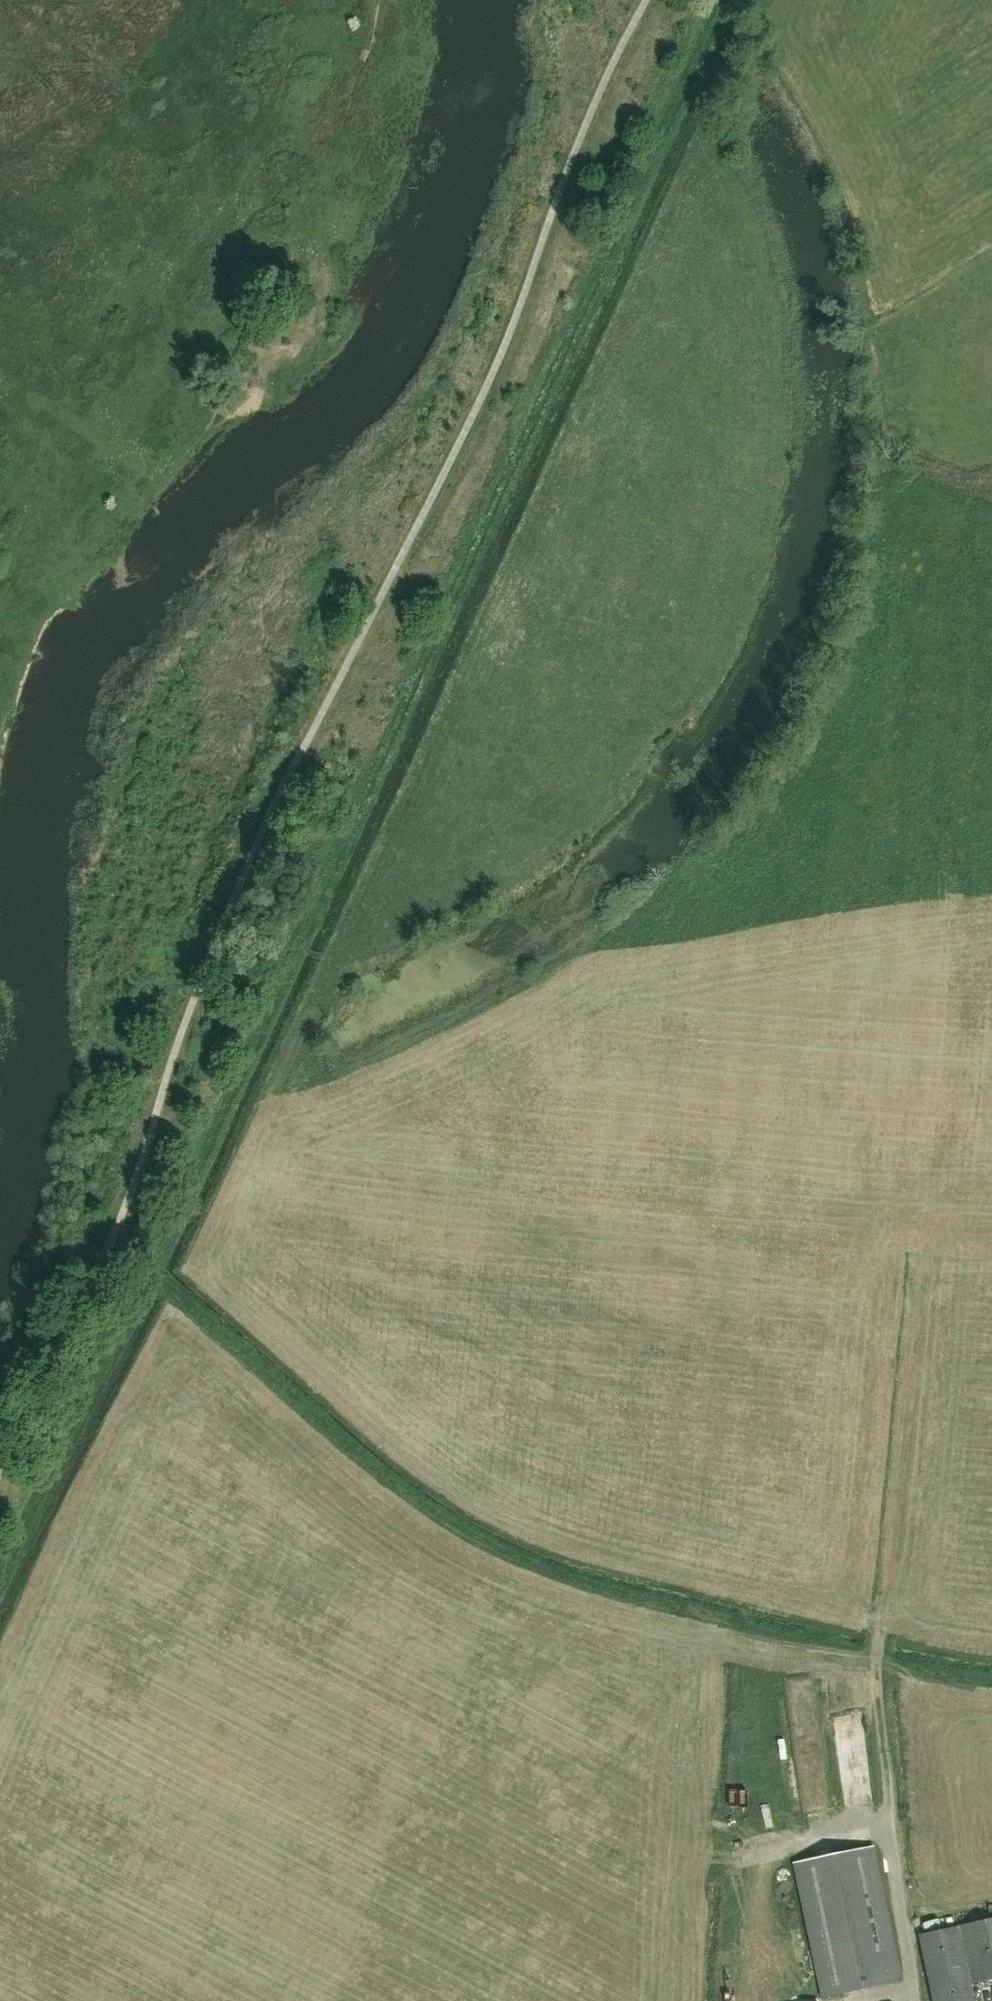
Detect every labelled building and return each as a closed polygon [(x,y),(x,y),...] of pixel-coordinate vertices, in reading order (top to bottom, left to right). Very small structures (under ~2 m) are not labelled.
[(837,1686),(840,1741),(870,1740),(867,1684),(837,1686)] [(812,1810),(833,1805),(831,1795),(810,1800),(812,1810)] [(746,1836),(732,1840),(735,1852),(749,1848),(746,1836)] [(822,1997),(901,1980),(873,1846),(794,1862),(822,1997)] [(970,1982),(991,1978),(991,1918),(920,1933),(934,2000),(974,2000),(970,1982)]
